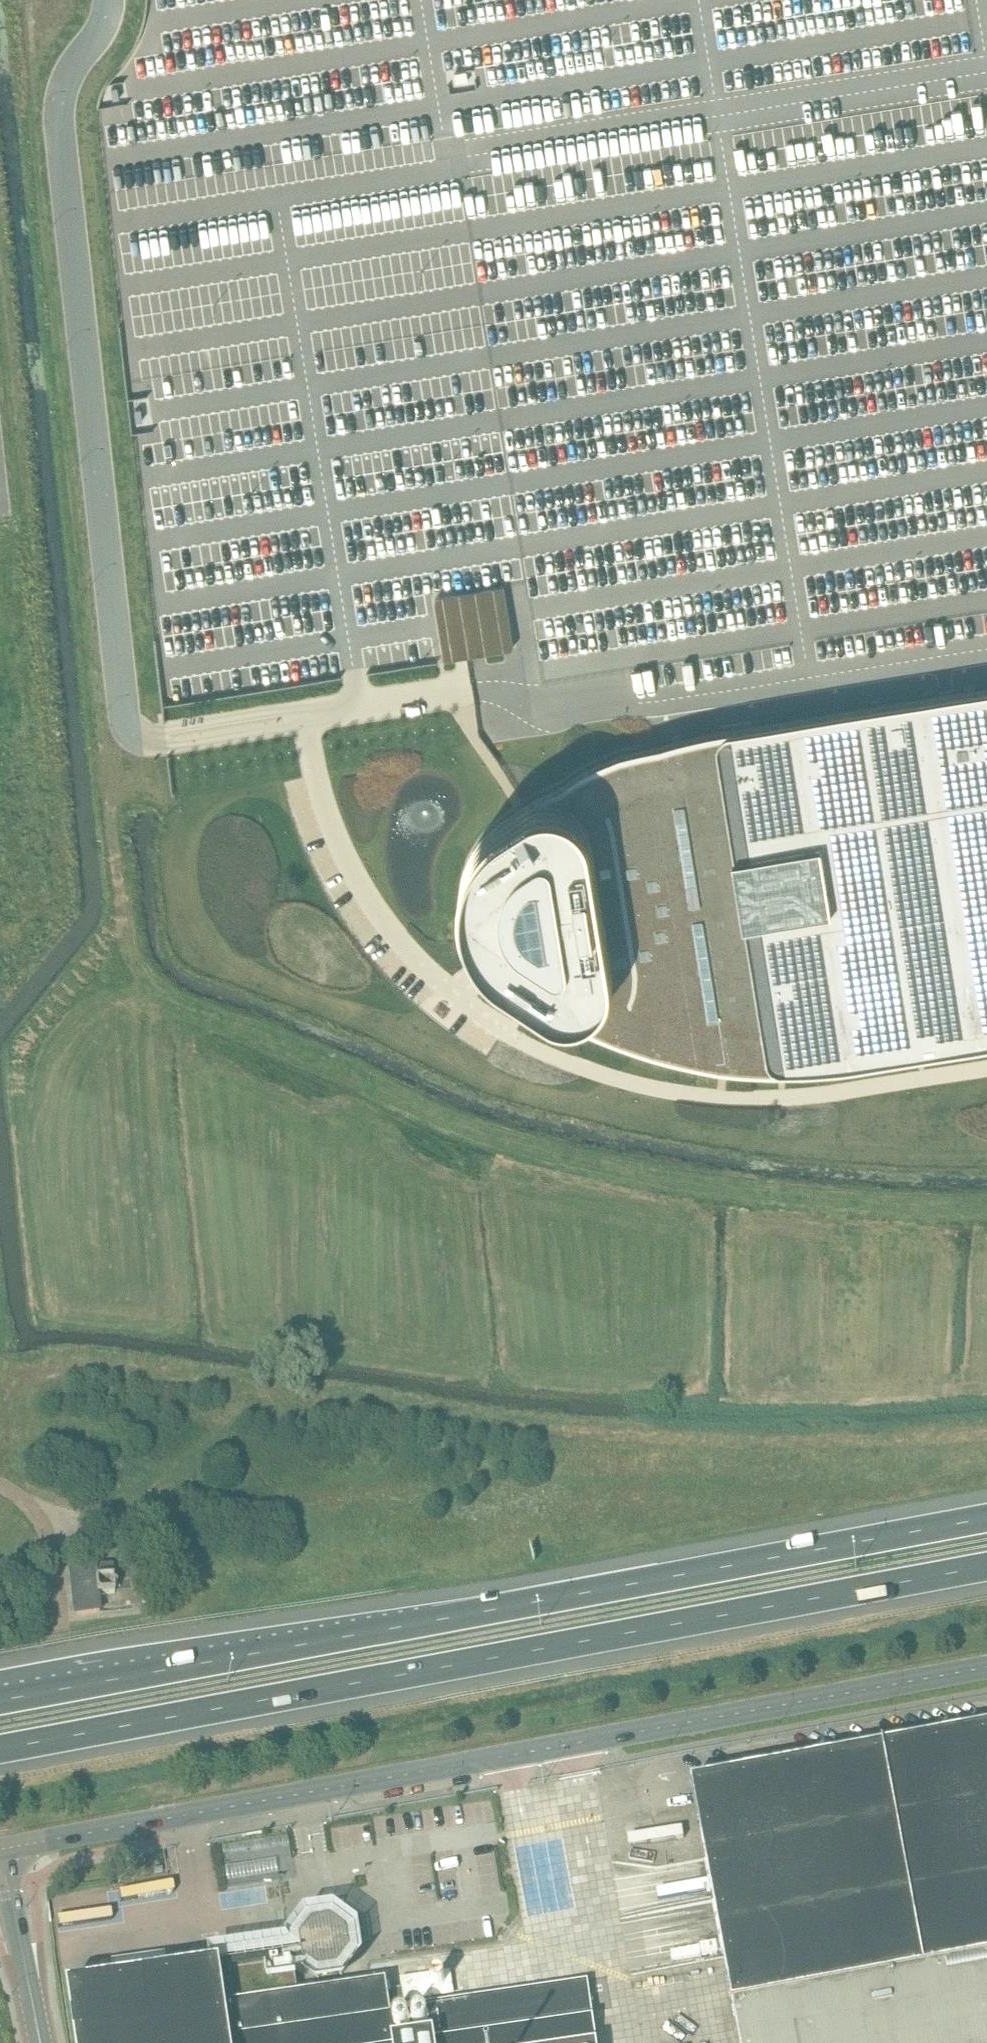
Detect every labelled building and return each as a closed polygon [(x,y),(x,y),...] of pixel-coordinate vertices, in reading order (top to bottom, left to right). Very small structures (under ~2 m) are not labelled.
[(462,897),(463,908),(466,919),(470,930),(475,940),(481,949),(479,951),(481,953),(486,949),(500,962),(496,968),(499,970),(500,968),(505,972),(521,982),(533,990),(560,1007),(582,1018),(604,1028),(627,1037),(650,1044),(674,1051),(697,1056),(721,1060),(746,1063),(768,1064),(791,1065),(814,1064),(837,1062),(860,1059),(986,1039),(986,684),(879,701),(783,717),(751,722),(723,727),(694,733),(665,741),(637,751),(609,761),(579,774),(566,781),(554,787),(535,798),(516,809),(507,815),(498,821),(493,826),(487,831),(481,839),(475,847),(471,856),(467,865),(464,875),(463,886),(462,897)] [(112,1565),(70,1569),(75,1614),(100,1612),(98,1594),(115,1592),(112,1565)] [(693,1783),(715,1900),(725,1955),(741,2042),(986,2042),(986,1729),(693,1783)] [(69,1987),(77,2042),(597,2042),(588,1980),(391,2009),(387,1981),(293,1995),(292,1989),(296,1988),(293,1973),(305,1971),(310,1965),(317,1970),(335,1967),(347,1951),(344,1933),(328,1922),(310,1924),(299,1940),(301,1954),(69,1987)] [(427,1978),(423,1978),(423,1974),(403,1977),(407,2001),(430,1998),(427,1978)]
